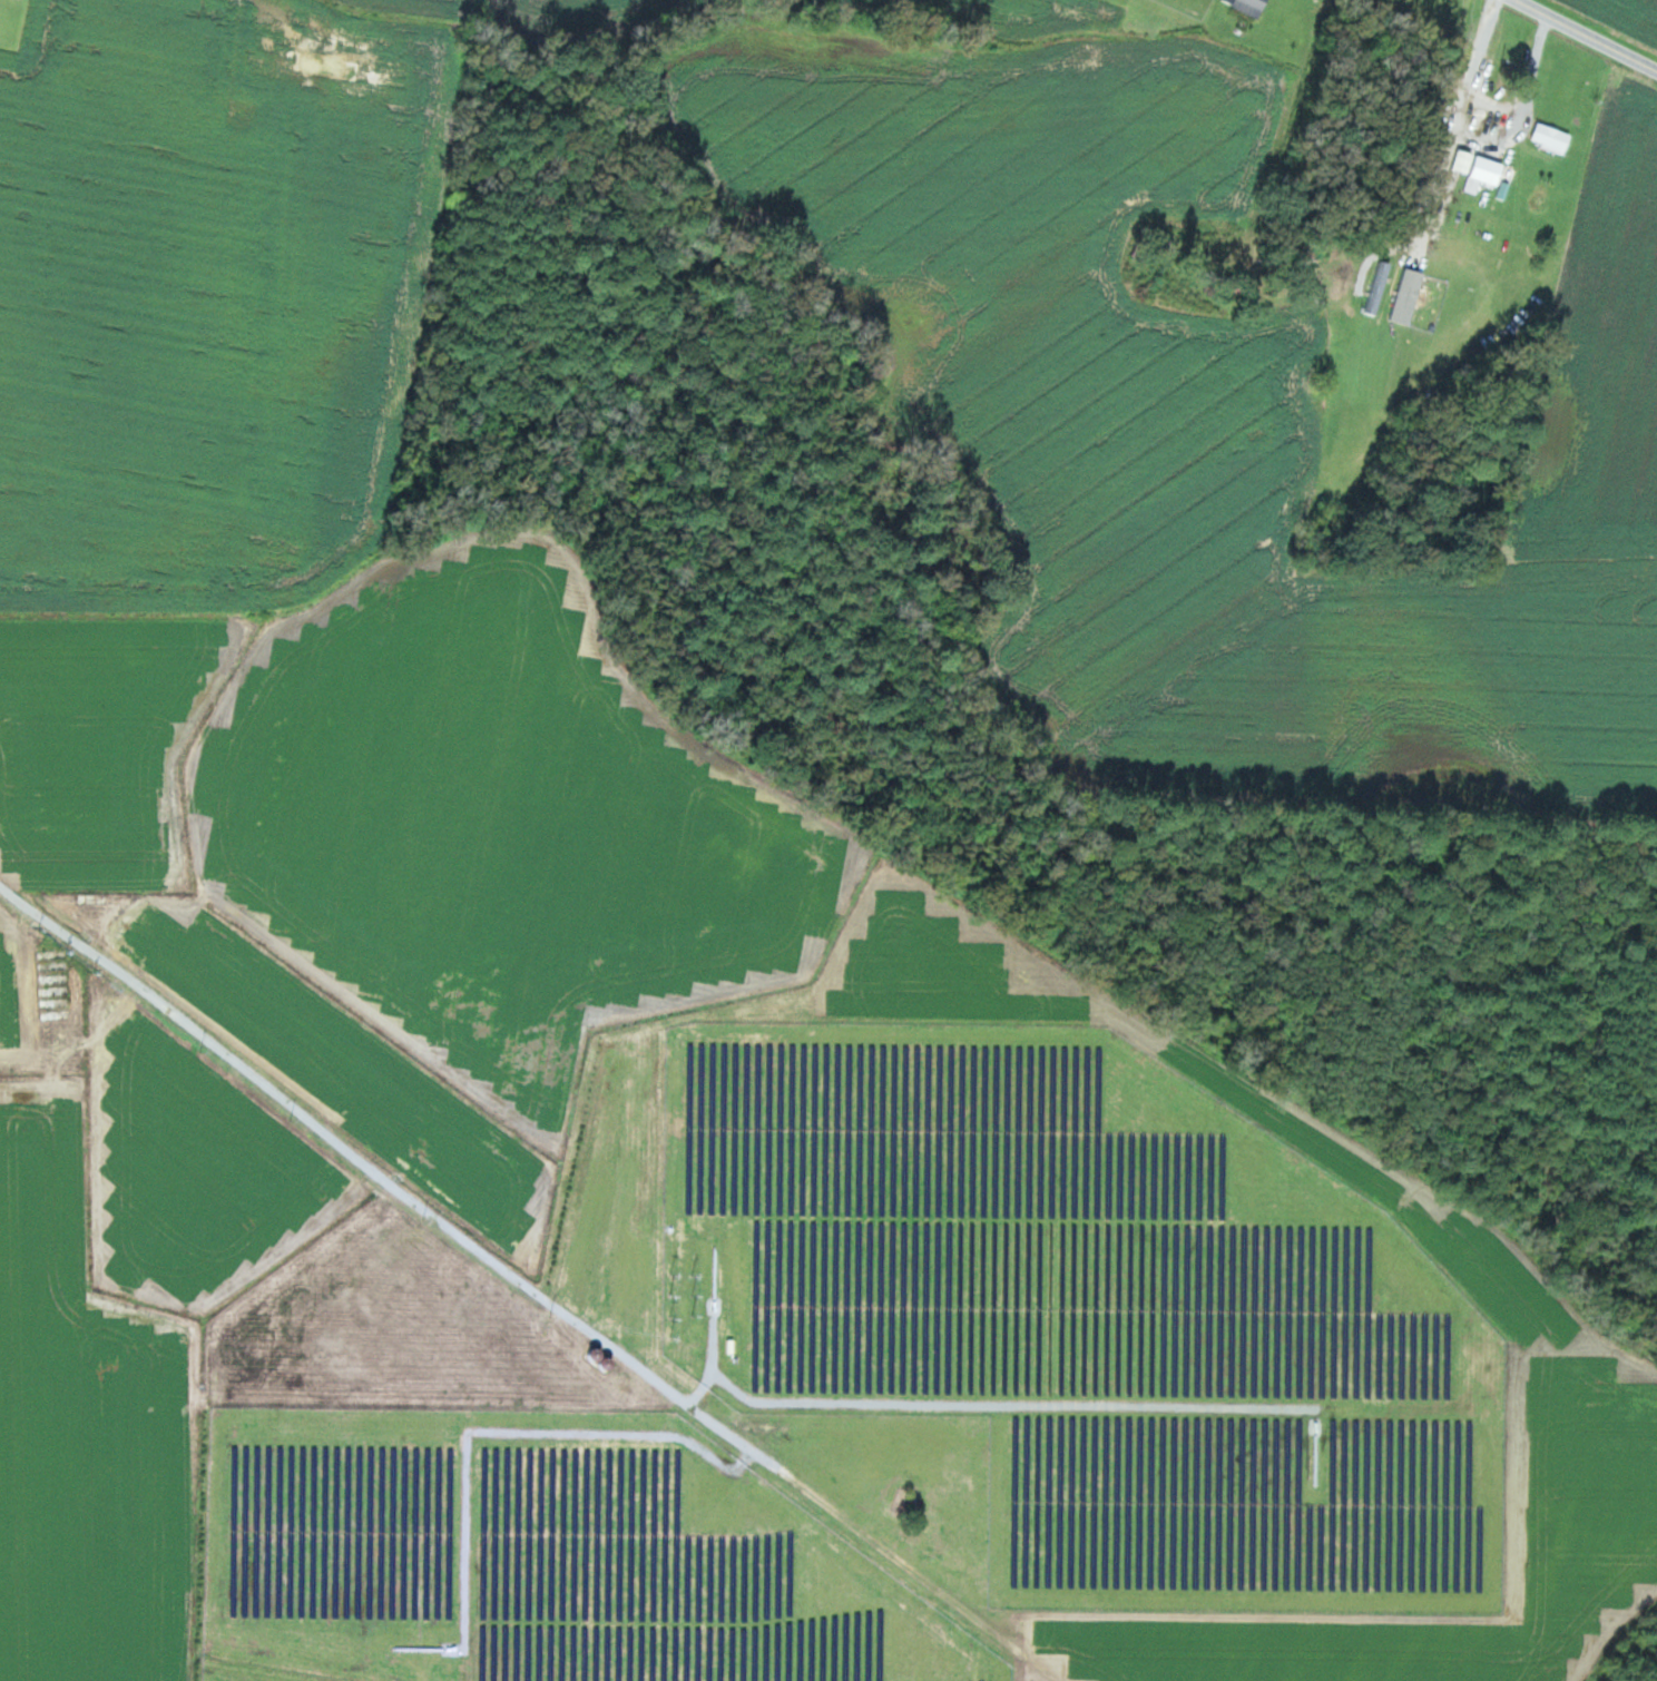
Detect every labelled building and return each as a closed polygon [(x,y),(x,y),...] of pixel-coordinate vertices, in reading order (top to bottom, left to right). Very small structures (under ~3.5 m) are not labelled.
[(1234,4),(1259,18),(1270,0),(1237,0),(1234,4)] [(1533,141),(1568,152),(1574,133),(1539,122),(1533,141)] [(1501,186),(1503,180),(1515,183),(1520,168),(1478,155),(1469,186),(1479,189),(1481,180),(1501,186)] [(615,1368),(614,1361),(605,1362),(606,1370),(615,1368)]
